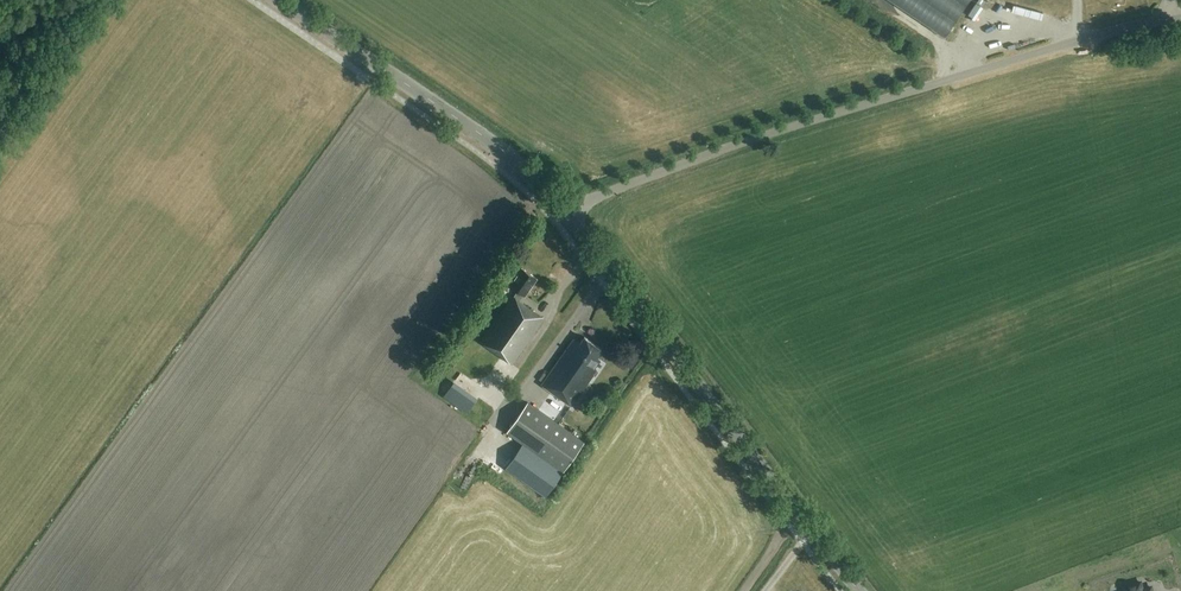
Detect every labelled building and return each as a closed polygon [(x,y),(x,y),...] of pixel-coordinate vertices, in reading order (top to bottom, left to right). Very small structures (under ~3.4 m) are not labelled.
[(943,35),(966,0),(890,0),(943,35)] [(525,295),(537,278),(522,268),(510,285),(518,290),(514,297),(513,296),(481,342),(512,364),(544,318),(520,301),(524,295),(525,295)] [(541,335),(548,339),(559,321),(552,317),(541,335)] [(602,349),(585,337),(580,343),(574,339),(542,385),(572,406),(593,376),(595,377),(599,372),(594,369),(600,360),(597,357),(602,349)] [(435,367),(441,358),(436,354),(429,363),(435,367)] [(605,411),(610,404),(605,400),(600,407),(605,411)] [(547,496),(584,442),(528,403),(507,432),(523,443),(506,467),(547,496)] [(1152,587),(1143,590),(1141,582),(1125,587),(1126,590),(1153,590),(1152,587)]
